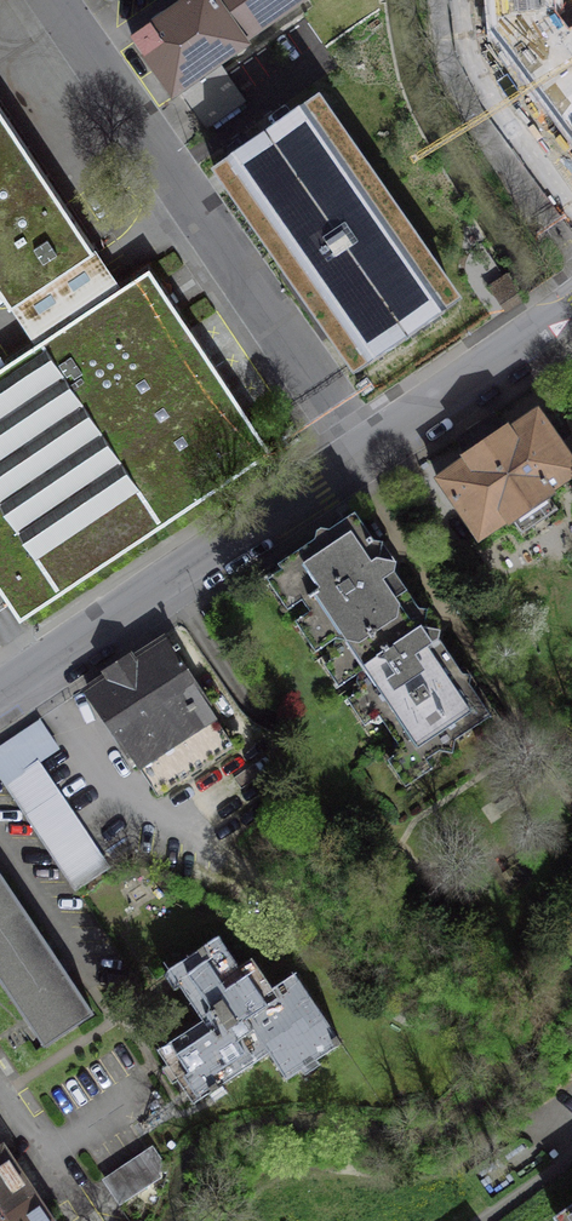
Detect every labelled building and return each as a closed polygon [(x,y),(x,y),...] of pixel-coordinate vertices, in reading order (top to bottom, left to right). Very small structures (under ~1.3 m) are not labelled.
[(133,41),(173,97),(181,91),(207,129),(245,102),(222,70),(219,72),(216,67),(245,47),(241,42),(302,0),(194,0),(133,41)] [(491,42),(571,146),(571,0),(487,0),(491,42)] [(317,101),(217,170),(356,370),(456,301),(317,101)] [(119,282),(101,257),(0,103),(0,288),(34,340),(119,282)] [(148,264),(119,282),(34,340),(0,362),(0,584),(19,613),(270,446),(148,264)] [(517,290),(506,275),(489,287),(501,302),(517,290)] [(537,411),(509,431),(506,427),(462,457),(465,460),(437,480),(479,541),(506,522),(508,524),(553,494),(551,491),(571,477),(571,462),(537,411)] [(337,636),(404,591),(393,575),(395,564),(378,561),(381,544),(373,543),(354,515),(328,533),(327,545),(314,542),(278,565),(297,592),(307,592),(306,607),(326,635),(337,636)] [(404,591),(337,636),(334,649),(348,670),(359,671),(357,683),(409,760),(420,762),(437,750),(453,753),(453,741),(489,716),(469,687),(470,675),(461,675),(437,640),(440,631),(422,629),(427,610),(417,610),(404,591)] [(110,675),(111,677),(89,692),(158,796),(232,747),(163,643),(132,663),(131,661),(110,675)] [(37,763),(4,785),(75,890),(107,868),(37,763)] [(21,907),(0,876),(0,921),(21,907)] [(0,921),(0,979),(45,1046),(92,1014),(21,907),(0,921)] [(238,966),(218,936),(168,969),(202,1020),(157,1049),(193,1103),(268,1053),(287,1079),(340,1043),(294,973),(271,988),(251,957),(238,966)] [(160,1158),(152,1146),(105,1177),(122,1201),(158,1177),(160,1158)] [(31,1194),(2,1150),(0,1151),(0,1214),(31,1194)] [(31,1194),(0,1214),(0,1220),(49,1220),(31,1194)] [(553,1216),(556,1220),(571,1220),(571,1202),(553,1216)]
